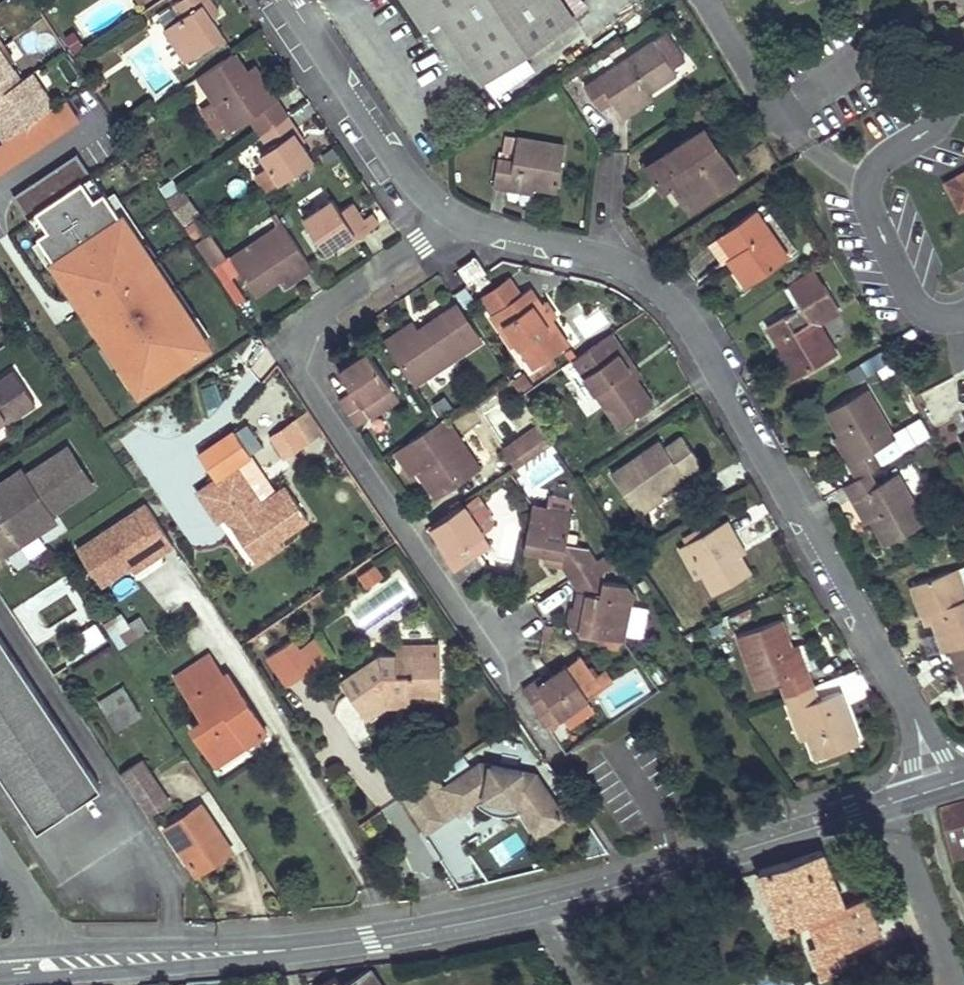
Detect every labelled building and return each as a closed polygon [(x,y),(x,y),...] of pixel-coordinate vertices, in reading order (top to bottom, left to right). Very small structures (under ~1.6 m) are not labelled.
[(165,28),(187,61),(224,36),(212,18),(220,12),(212,0),(179,0),(175,3),(183,16),(165,28)] [(431,0),(405,0),(425,31),(444,18),(431,0)] [(444,18),(485,77),(580,13),(571,0),(431,0),(444,18)] [(656,41),(587,87),(602,109),(614,101),(622,113),(651,93),(678,74),(656,41)] [(7,43),(1,48),(11,63),(17,58),(7,43)] [(0,124),(0,132),(6,140),(56,106),(39,82),(33,86),(27,77),(23,80),(11,63),(1,48),(0,47),(0,123),(0,124)] [(235,53),(198,78),(233,129),(253,116),(264,132),(289,115),(260,72),(252,77),(235,53)] [(33,73),(27,77),(33,86),(39,82),(33,73)] [(651,93),(622,113),(626,118),(655,98),(651,93)] [(264,132),(262,133),(270,146),(261,153),(270,166),(256,175),(267,191),(313,160),(293,130),(297,127),(289,115),(264,132)] [(707,127),(649,165),(664,188),(673,183),(685,202),(718,181),(723,189),(739,178),(707,127)] [(498,159),(494,186),(512,188),(513,182),(535,186),(559,189),(566,143),(518,137),(515,162),(498,159)] [(76,159),(13,194),(129,397),(208,352),(113,185),(96,194),(76,159)] [(947,182),(962,208),(963,207),(963,173),(947,182)] [(718,181),(685,202),(690,210),(723,189),(718,181)] [(513,182),(512,188),(534,191),(535,186),(513,182)] [(182,191),(168,200),(182,221),(198,211),(190,198),(188,199),(182,191)] [(332,198),(304,217),(326,250),(343,239),(355,231),(359,237),(372,228),(365,218),(354,201),(340,209),(332,198)] [(757,209),(721,235),(754,282),(790,256),(757,209)] [(374,212),(365,218),(372,228),(381,223),(374,212)] [(283,222),(232,257),(256,293),(280,277),(286,285),(314,267),(283,222)] [(355,231),(343,239),(347,245),(359,237),(355,231)] [(721,235),(710,242),(724,262),(730,258),(748,286),(754,282),(721,235)] [(207,237),(197,243),(204,253),(214,246),(207,237)] [(214,246),(204,253),(213,266),(223,259),(214,246)] [(476,256),(460,267),(470,283),(487,271),(476,256)] [(804,307),(771,327),(786,351),(779,355),(785,364),(791,361),(800,376),(834,356),(814,322),(839,306),(816,267),(791,285),(804,307)] [(531,288),(496,311),(517,341),(534,367),(569,343),(553,319),(542,304),(531,288)] [(547,300),(542,304),(553,319),(558,315),(547,300)] [(458,301),(454,305),(479,342),(484,339),(458,301)] [(415,321),(386,340),(417,385),(479,342),(454,305),(420,328),(415,321)] [(843,312),(839,306),(814,322),(834,356),(840,352),(824,324),(843,312)] [(496,311),(491,315),(511,345),(517,341),(496,311)] [(612,332),(573,360),(619,426),(653,402),(636,377),(619,352),(624,348),(612,332)] [(624,348),(619,352),(636,377),(641,374),(624,348)] [(370,351),(340,370),(353,389),(340,398),(358,425),(371,416),(363,404),(391,384),(370,351)] [(800,376),(791,361),(785,364),(794,380),(800,376)] [(17,368),(0,380),(0,419),(8,414),(11,419),(39,401),(17,368)] [(869,389),(830,412),(842,432),(857,459),(851,463),(859,478),(870,471),(884,463),(876,450),(897,437),(869,389)] [(8,414),(0,419),(0,427),(11,419),(8,414)] [(305,416),(272,438),(286,458),(318,437),(305,416)] [(441,421),(411,441),(396,451),(412,475),(418,471),(437,498),(483,468),(448,416),(441,421)] [(543,426),(505,452),(516,469),(555,443),(543,426)] [(251,456),(235,431),(199,454),(216,479),(251,456)] [(842,432),(835,437),(851,463),(857,459),(842,432)] [(662,440),(613,475),(635,507),(660,490),(701,462),(683,436),(667,448),(662,440)] [(68,446),(26,474),(25,475),(26,477),(0,494),(0,551),(2,554),(56,519),(51,513),(93,485),(68,446)] [(251,456),(216,479),(198,491),(218,523),(225,518),(248,551),(273,534),(277,541),(278,540),(307,521),(285,488),(275,494),(251,456)] [(22,468),(0,483),(0,494),(26,477),(25,475),(26,474),(22,468)] [(859,478),(846,485),(854,499),(860,495),(873,518),(888,544),(928,520),(899,472),(878,483),(870,471),(859,478)] [(660,490),(635,507),(639,514),(664,496),(660,490)] [(479,494),(433,525),(444,542),(452,554),(448,558),(456,570),(494,545),(485,532),(494,526),(495,517),(479,494)] [(860,495),(854,499),(867,522),(873,518),(860,495)] [(147,504),(78,549),(102,585),(131,565),(157,548),(161,553),(174,545),(147,504)] [(535,504),(526,548),(547,552),(546,560),(564,565),(571,577),(598,559),(590,547),(568,542),(574,511),(535,504)] [(729,520),(687,545),(704,575),(715,595),(753,572),(742,554),(733,536),(737,534),(729,520)] [(278,540),(277,541),(273,534),(248,551),(256,564),(282,546),(278,540)] [(737,534),(733,536),(742,554),(747,551),(737,534)] [(444,542),(439,545),(448,558),(452,554),(444,542)] [(687,545),(679,549),(697,579),(704,575),(687,545)] [(161,553),(157,548),(131,565),(135,571),(161,553)] [(598,559),(571,577),(580,590),(577,607),(585,609),(581,631),(626,639),(634,601),(603,594),(607,573),(598,559)] [(374,567),(361,576),(366,584),(380,575),(374,567)] [(954,570),(963,598),(963,579),(960,568),(954,570)] [(915,585),(925,615),(933,612),(937,621),(947,649),(953,647),(963,643),(963,598),(954,570),(915,585)] [(577,607),(575,607),(570,629),(581,631),(585,609),(577,607)] [(933,612),(925,615),(928,623),(937,621),(933,612)] [(116,648),(149,633),(140,613),(107,627),(116,648)] [(781,619),(739,634),(759,687),(782,679),(788,694),(813,685),(808,670),(801,673),(791,648),(781,619)] [(264,653),(282,685),(330,659),(316,634),(298,645),(293,637),(264,653)] [(28,817),(50,821),(100,789),(0,636),(0,773),(28,817)] [(953,647),(963,679),(963,643),(953,647)] [(437,645),(397,646),(397,655),(437,654),(437,645)] [(799,645),(791,648),(801,673),(808,670),(799,645)] [(380,656),(344,679),(367,714),(387,702),(386,694),(409,694),(438,693),(437,654),(397,655),(380,656)] [(204,719),(193,727),(213,758),(242,738),(246,745),(266,732),(228,674),(224,676),(209,655),(176,677),(204,719)] [(537,679),(524,688),(542,715),(554,708),(561,717),(590,697),(568,665),(540,683),(537,679)] [(813,685),(788,694),(793,708),(799,705),(810,736),(818,757),(860,742),(842,689),(819,699),(813,685)] [(99,698),(112,729),(139,718),(125,687),(99,698)] [(409,694),(386,694),(387,702),(408,702),(409,694)] [(799,705),(793,708),(804,739),(810,736),(799,705)] [(242,738),(213,758),(217,764),(246,745),(242,738)] [(142,760),(122,774),(149,814),(169,801),(142,760)] [(482,761),(445,786),(462,811),(470,805),(487,794),(517,802),(530,821),(539,834),(566,816),(537,773),(482,761)] [(447,817),(424,782),(407,793),(428,830),(447,817)] [(517,802),(487,794),(470,805),(530,821),(517,802)] [(775,800),(753,807),(756,816),(777,810),(775,800)] [(201,805),(166,827),(196,872),(217,858),(214,854),(227,845),(201,805)] [(940,817),(955,868),(963,865),(963,810),(940,817)] [(50,821),(28,817),(36,830),(50,821)] [(503,861),(525,853),(519,838),(497,846),(503,861)] [(227,845),(214,854),(217,858),(231,850),(227,845)] [(823,852),(758,871),(783,930),(811,919),(822,945),(811,950),(821,977),(844,969),(836,950),(879,932),(865,896),(844,905),(823,852)] [(558,966),(542,975),(546,983),(562,975),(558,966)] [(370,970),(346,984),(380,984),(370,970)]
